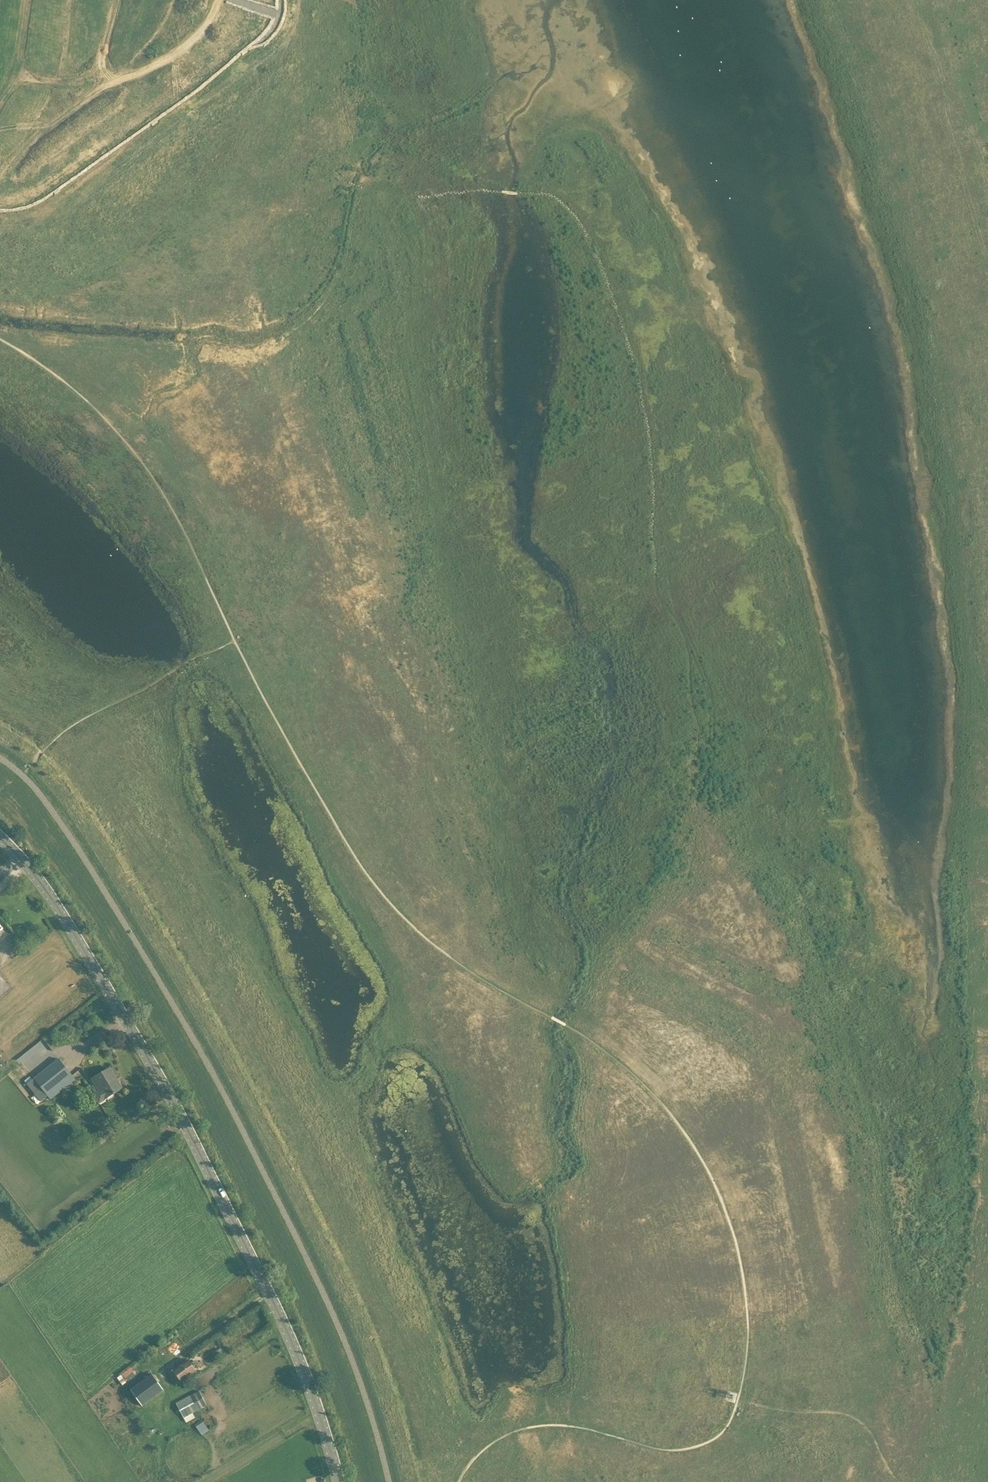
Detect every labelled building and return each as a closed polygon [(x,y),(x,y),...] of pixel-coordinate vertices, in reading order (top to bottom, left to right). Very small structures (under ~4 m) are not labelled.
[(51,1099),(76,1079),(59,1059),(34,1079),(27,1085),(41,1102),(48,1096),(51,1099)] [(101,1104),(106,1101),(105,1100),(122,1089),(115,1077),(113,1078),(109,1069),(95,1078),(101,1089),(93,1094),(99,1104),(100,1104),(101,1104)] [(225,1354),(221,1348),(215,1352),(219,1358),(225,1354)] [(181,1381),(197,1371),(189,1360),(174,1371),(169,1374),(176,1385),(181,1381)] [(122,1374),(125,1378),(134,1370),(135,1370),(132,1367),(122,1374)] [(143,1406),(164,1390),(152,1373),(131,1389),(143,1406)] [(199,1391),(177,1403),(184,1418),(207,1405),(199,1391)] [(203,1435),(210,1430),(203,1420),(196,1425),(203,1435)]
